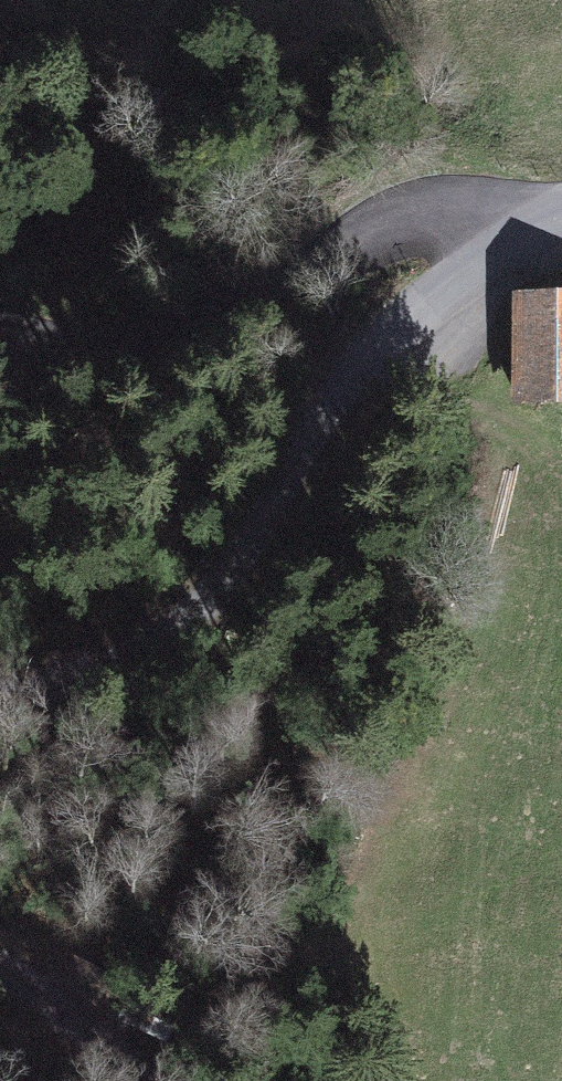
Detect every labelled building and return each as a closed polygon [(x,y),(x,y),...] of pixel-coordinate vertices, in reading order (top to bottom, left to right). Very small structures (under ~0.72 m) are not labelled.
[(512,295),(513,407),(561,407),(561,295),(512,295)]
